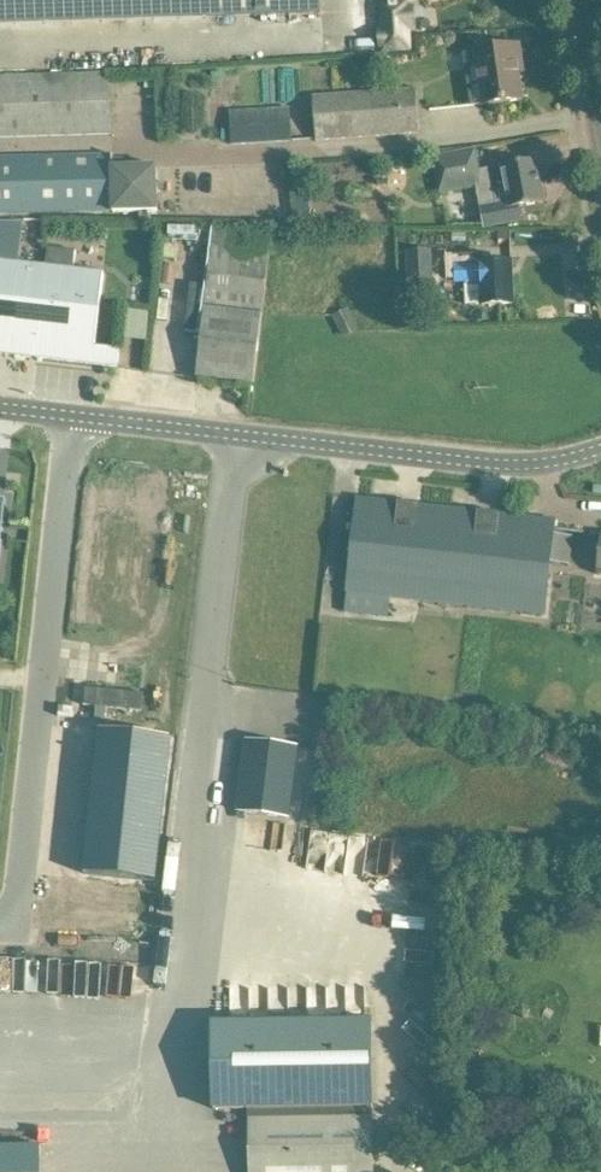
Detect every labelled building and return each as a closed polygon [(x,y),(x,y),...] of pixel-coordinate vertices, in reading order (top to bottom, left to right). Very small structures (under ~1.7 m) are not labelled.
[(321,14),(321,0),(0,0),(0,25),(321,14)] [(411,0),(381,2),(382,16),(385,53),(414,51),(413,40),(411,0)] [(474,52),(482,106),(523,100),(518,65),(523,64),(520,45),(474,52)] [(0,79),(0,139),(111,136),(109,76),(0,79)] [(317,144),(419,134),(414,89),(313,99),(317,144)] [(233,146),(292,143),(290,109),(231,112),(233,146)] [(439,194),(481,187),(475,152),(433,159),(439,194)] [(113,157),(0,160),(0,215),(115,213),(158,212),(157,166),(114,167),(113,157)] [(497,204),(481,207),(485,228),(522,222),(520,207),(544,203),(536,161),(512,165),(502,167),(490,169),(497,204)] [(119,367),(121,351),(95,347),(104,274),(74,270),(76,251),(49,248),(46,267),(17,263),(22,222),(0,222),(0,353),(119,367)] [(254,384),(257,360),(272,234),(214,227),(196,377),(254,384)] [(410,285),(432,284),(431,252),(408,253),(410,285)] [(514,304),(512,263),(482,264),(455,266),(456,282),(465,282),(466,304),(482,303),(482,305),(514,304)] [(592,486),(592,496),(600,496),(600,486),(592,486)] [(390,597),(545,615),(555,520),(357,498),(347,592),(390,597)] [(388,616),(390,597),(347,592),(345,611),(388,616)] [(100,730),(84,874),(156,881),(171,738),(100,730)] [(245,740),(236,812),(290,819),(299,747),(245,740)] [(524,1002),(516,1010),(524,1017),(531,1009),(524,1002)] [(248,1109),(373,1107),(371,1018),(209,1020),(211,1110),(248,1109)] [(373,1107),(248,1109),(249,1171),(374,1171),(373,1107)] [(0,1147),(0,1171),(41,1171),(41,1147),(0,1147)]
